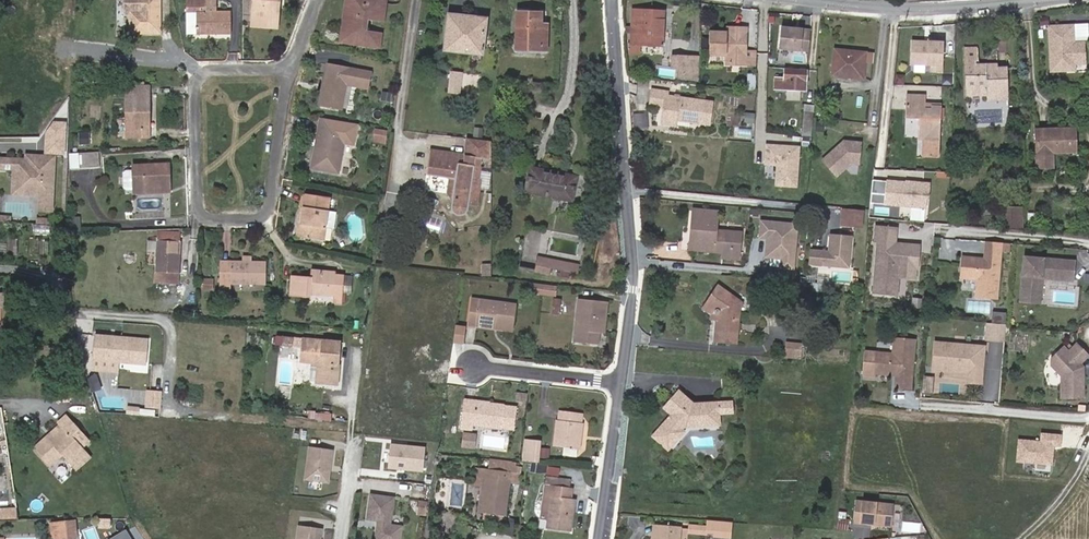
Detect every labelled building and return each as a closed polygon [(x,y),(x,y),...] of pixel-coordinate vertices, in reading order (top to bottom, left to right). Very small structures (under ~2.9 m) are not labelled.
[(122,45),(151,47),(155,0),(146,0),(145,8),(141,7),(140,7),(139,7),(125,6),(122,45)] [(181,33),(190,33),(190,41),(224,42),(225,18),(210,18),(210,5),(201,5),(201,0),(181,0),(181,33)] [(274,2),(274,0),(249,0),(248,23),(269,24),(270,2),(274,2)] [(334,32),(333,47),(374,54),(376,39),(357,36),(359,23),(379,26),(383,2),(374,0),(347,0),(345,11),(342,10),(340,24),(343,25),(342,33),(334,32)] [(347,0),(339,0),(334,32),(342,33),(343,25),(340,24),(342,10),(345,11),(347,0)] [(269,24),(248,23),(248,29),(273,30),(274,2),(270,2),(269,24)] [(632,50),(663,51),(664,17),(632,15),(632,50)] [(551,60),(552,45),(552,33),(542,33),(543,17),(518,17),(517,57),(551,60)] [(449,20),(445,54),(482,58),(486,24),(449,20)] [(745,27),(726,26),(726,32),(728,35),(731,35),(731,33),(745,33),(745,27)] [(726,32),(709,31),(708,52),(725,53),(725,62),(754,64),(755,51),(745,50),(745,33),(731,33),(731,35),(728,35),(726,32)] [(1069,49),(1069,31),(1046,31),(1046,75),(1069,75),(1070,69),(1080,58),(1069,49)] [(809,35),(780,32),(778,54),(807,56),(809,35)] [(190,41),(190,33),(181,33),(181,41),(190,41)] [(938,77),(939,46),(925,45),(925,47),(925,49),(921,49),(921,47),(909,46),(908,69),(928,70),(928,76),(938,77)] [(1080,58),(1080,48),(1069,49),(1080,58)] [(663,51),(632,50),(631,59),(663,61),(663,51)] [(981,94),(981,101),(1004,101),(1004,74),(995,75),(981,75),(981,69),(972,68),(972,66),(974,65),(974,52),(960,53),(961,94),(981,94)] [(833,57),(830,83),(838,84),(838,79),(849,80),(848,85),(861,86),(862,68),(871,69),(872,61),(833,57)] [(1079,69),(1080,58),(1070,69),(1079,69)] [(689,73),(690,62),(674,61),(673,71),(689,73)] [(805,75),(784,74),(783,84),(775,83),(774,94),(786,94),(799,95),(804,95),(805,75)] [(323,75),(316,116),(337,119),(341,95),(359,98),(361,82),(323,75)] [(448,98),(458,99),(461,78),(450,76),(448,98)] [(950,80),(937,80),(937,91),(949,91),(950,80)] [(121,92),(121,136),(141,137),(141,93),(121,92)] [(799,95),(786,94),(786,103),(799,104),(799,95)] [(674,123),(687,124),(699,126),(701,104),(664,101),(665,96),(650,95),(648,111),(663,111),(661,127),(673,128),(674,123)] [(924,103),(906,101),(904,125),(916,126),(915,145),(922,145),(920,164),(935,165),(938,114),(929,114),(929,116),(923,116),(924,103)] [(813,117),(804,116),(801,141),(810,142),(813,117)] [(317,126),(315,137),(326,140),(328,128),(317,126)] [(315,137),(308,176),(335,181),(341,151),(350,153),(354,132),(328,128),(326,140),(315,137)] [(1077,155),(1077,134),(1038,134),(1038,171),(1053,171),(1053,155),(1077,155)] [(66,151),(66,135),(54,135),(53,150),(66,151)] [(383,139),(373,138),(371,148),(381,149),(383,139)] [(458,161),(430,158),(427,181),(456,184),(455,197),(447,203),(453,211),(468,213),(468,210),(477,211),(480,185),(478,185),(480,172),(473,171),(474,163),(491,165),(491,151),(487,148),(466,145),(464,162),(464,164),(460,163),(458,161)] [(842,148),(820,167),(834,183),(849,170),(857,171),(859,150),(842,148)] [(799,152),(766,150),(764,169),(777,170),(775,190),(796,192),(799,152)] [(91,154),(71,155),(72,170),(92,169),(91,154)] [(53,212),(55,157),(31,156),(31,165),(26,165),(26,160),(0,159),(0,170),(14,171),(13,183),(24,183),(23,196),(40,197),(39,212),(53,212)] [(20,159),(26,160),(26,165),(31,165),(31,156),(20,159)] [(172,165),(136,164),(136,169),(126,168),(125,188),(171,190),(172,165)] [(561,181),(529,176),(525,199),(559,205),(572,208),(576,181),(562,179),(561,181)] [(12,196),(23,196),(24,183),(13,183),(12,196)] [(456,184),(449,184),(447,203),(455,197),(456,184)] [(884,199),(885,187),(870,186),(869,198),(884,199)] [(884,199),(869,198),(868,209),(925,213),(925,203),(927,203),(928,189),(904,187),(904,188),(885,187),(884,199)] [(295,241),(300,200),(296,199),(290,240),(295,241)] [(301,200),(295,241),(321,244),(322,234),(332,235),(334,218),(325,217),(326,204),(301,200)] [(841,224),(864,226),(865,209),(842,207),(841,224)] [(1006,227),(1021,228),(1021,207),(1007,207),(1006,227)] [(721,245),(722,237),(712,236),(715,218),(689,215),(687,235),(693,237),(691,256),(719,258),(729,259),(730,254),(737,255),(737,247),(721,245)] [(760,227),(758,244),(766,245),(764,264),(780,265),(779,274),(792,275),(796,231),(760,227)] [(182,232),(158,231),(158,243),(182,244),(182,232)] [(872,247),(875,248),(891,249),(893,234),(874,232),(872,247)] [(693,237),(687,235),(684,255),(691,256),(693,237)] [(721,245),(737,247),(738,239),(722,237),(721,245)] [(808,253),(806,267),(847,271),(850,239),(828,237),(827,255),(808,253)] [(182,285),(182,244),(158,243),(158,285),(182,285)] [(998,248),(983,247),(981,267),(978,267),(975,264),(960,262),(958,283),(975,284),(973,303),(994,304),(998,248)] [(914,275),(916,252),(891,249),(875,248),(870,298),(893,300),(895,281),(912,283),(913,274),(914,275)] [(729,259),(719,258),(719,266),(736,267),(737,255),(730,254),(729,259)] [(1072,284),(1073,267),(1022,263),(1019,305),(1035,306),(1037,281),(1072,284)] [(535,278),(549,280),(551,266),(537,264),(535,278)] [(573,269),(551,266),(549,280),(570,283),(573,269)] [(231,274),(219,274),(219,298),(230,297),(230,290),(263,292),(264,270),(231,268),(231,274)] [(489,283),(489,271),(480,271),(480,282),(489,283)] [(353,275),(346,274),(344,293),(351,294),(353,275)] [(334,280),(334,277),(307,275),(307,283),(289,282),(287,303),(308,305),(308,299),(332,300),(331,306),(342,307),(344,280),(334,280)] [(531,282),(531,292),(557,294),(558,284),(531,282)] [(713,345),(738,347),(740,338),(744,307),(719,287),(705,304),(717,318),(719,316),(722,319),(721,324),(716,324),(713,345)] [(491,332),(510,334),(514,308),(469,303),(465,333),(490,336),(491,332)] [(596,331),(602,331),(604,305),(573,303),(569,346),(594,349),(595,339),(596,331)] [(717,318),(705,304),(701,309),(713,324),(716,324),(721,324),(722,319),(719,316),(717,318)] [(1006,326),(1007,315),(994,314),(993,325),(1006,326)] [(1005,340),(1006,326),(993,325),(989,324),(988,339),(1005,340)] [(463,329),(453,328),(450,349),(460,350),(463,329)] [(292,339),(283,338),(282,347),(291,348),(292,339)] [(340,344),(302,340),(300,363),(315,364),(314,369),(319,370),(317,384),(336,386),(340,344)] [(894,356),(865,354),(864,377),(876,378),(876,376),(891,377),(894,374),(898,374),(897,377),(896,390),(912,391),(916,342),(895,340),(894,356)] [(802,344),(788,342),(787,350),(802,352),(802,344)] [(87,366),(90,366),(89,376),(114,378),(114,368),(141,370),(142,346),(89,343),(87,366)] [(936,343),(933,369),(952,371),(952,367),(969,369),(969,373),(968,383),(981,384),(984,351),(973,350),(973,346),(936,343)] [(1074,368),(1083,359),(1071,348),(1068,352),(1064,348),(1059,353),(1058,351),(1047,363),(1047,370),(1057,380),(1058,403),(1079,401),(1078,371),(1074,368)] [(923,387),(934,389),(935,379),(924,378),(923,387)] [(923,396),(933,397),(934,389),(923,387),(923,396)] [(684,394),(668,408),(677,418),(656,437),(668,451),(686,436),(683,433),(687,430),(688,430),(709,428),(708,416),(721,414),(721,406),(697,408),(684,394)] [(143,397),(142,413),(153,414),(154,397),(143,397)] [(503,413),(460,408),(457,437),(470,438),(471,430),(500,434),(511,436),(513,421),(502,420),(503,413)] [(557,422),(584,424),(584,413),(558,412),(557,422)] [(514,415),(503,413),(502,420),(513,421),(514,415)] [(721,414),(708,416),(709,428),(722,427),(721,414)] [(60,424),(57,420),(48,428),(50,430),(39,440),(42,443),(53,434),(53,430),(60,424)] [(584,424),(557,422),(556,448),(582,449),(584,424)] [(53,434),(42,443),(39,440),(26,451),(42,469),(55,457),(59,462),(79,444),(60,424),(53,430),(53,434)] [(1052,459),(1053,434),(1042,433),(1042,440),(1020,439),(1018,457),(1052,459)] [(390,442),(388,468),(424,471),(426,444),(390,442)] [(521,447),(518,468),(525,469),(531,470),(534,448),(521,447)] [(74,449),(59,462),(68,471),(82,458),(74,449)] [(333,452),(310,449),(305,482),(328,485),(333,452)] [(518,468),(516,468),(484,464),(483,475),(477,475),(476,484),(482,485),(477,518),(499,521),(504,489),(521,491),(525,469),(518,468)] [(546,477),(545,484),(570,488),(571,481),(546,477)] [(545,484),(543,495),(550,496),(547,516),(545,527),(569,531),(575,501),(569,500),(570,489),(570,488),(545,484)] [(540,514),(547,516),(550,496),(543,495),(540,514)] [(379,524),(377,538),(400,538),(401,530),(391,528),(394,503),(372,500),(369,522),(379,524)] [(851,508),(849,530),(886,534),(889,512),(851,508)] [(9,513),(0,514),(0,522),(11,522),(9,513)] [(54,538),(60,538),(71,537),(69,523),(53,525),(54,538)] [(321,530),(298,527),(296,538),(320,538),(321,530)] [(729,529),(702,527),(702,533),(701,538),(703,538),(727,538),(729,529)] [(102,538),(126,538),(120,529),(102,538)]
